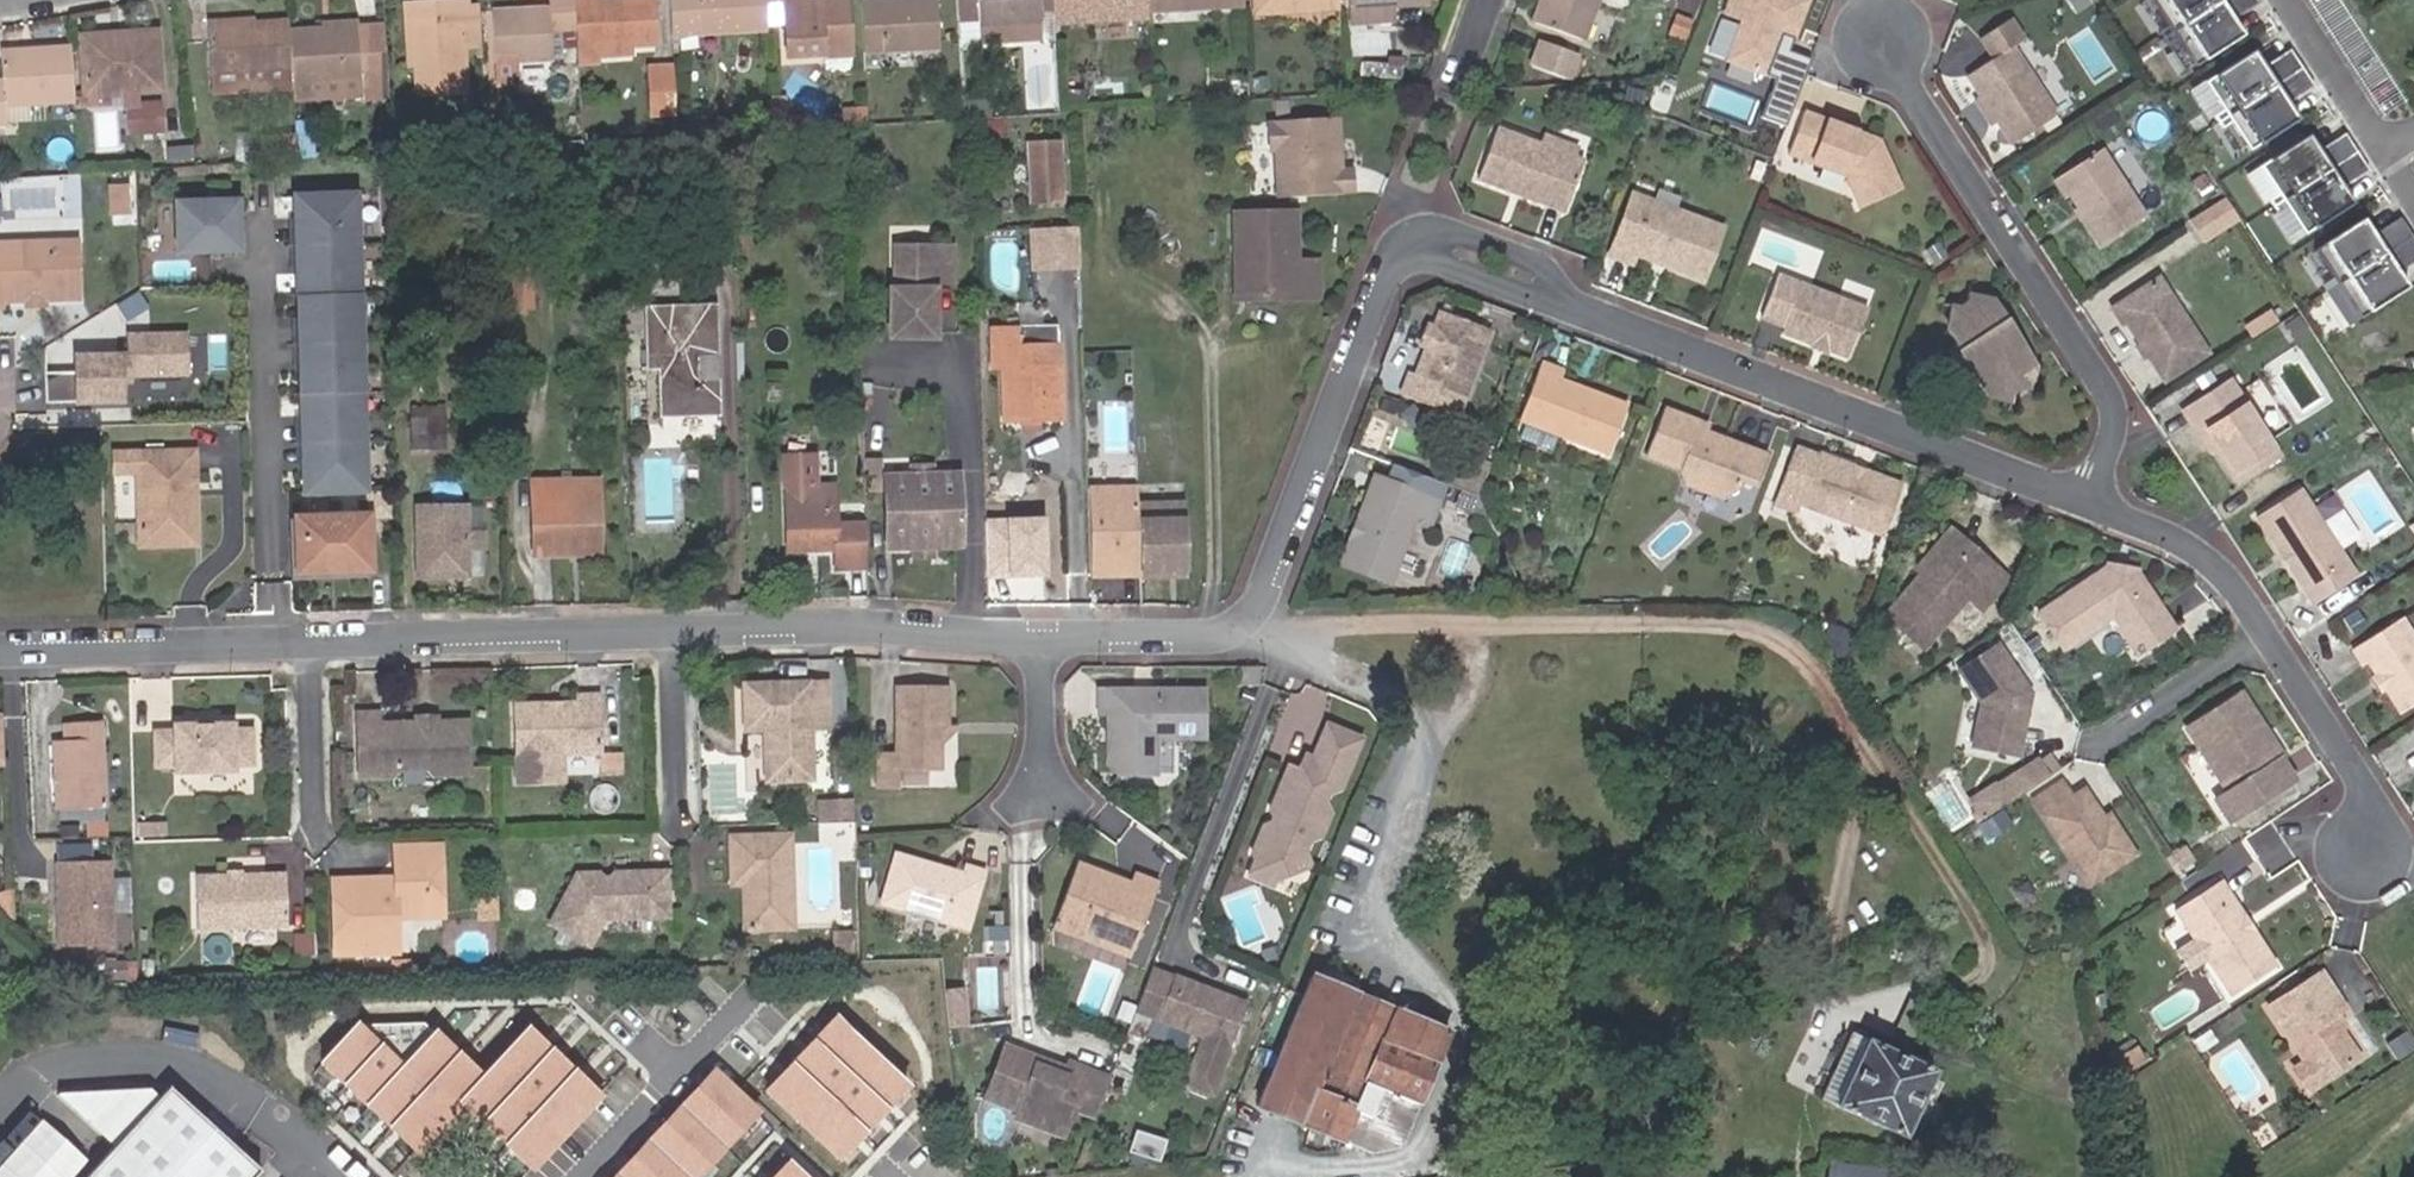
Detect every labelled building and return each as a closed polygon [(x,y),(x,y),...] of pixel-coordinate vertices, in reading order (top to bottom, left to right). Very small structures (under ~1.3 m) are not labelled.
[(421,55),(418,11),(463,8),(463,0),(412,0),(414,56),(421,55)] [(485,36),(483,0),(466,0),(463,0),(463,8),(418,11),(421,55),(422,84),(468,82),(467,38),(485,36)] [(579,23),(579,22),(578,0),(555,0),(555,1),(497,4),(499,53),(558,51),(556,24),(579,23)] [(579,22),(598,22),(600,41),(623,40),(661,39),(658,0),(578,0),(579,22)] [(768,26),(767,0),(674,0),(675,31),(768,26)] [(787,54),(825,53),(825,44),(854,42),(851,0),(784,0),(787,54)] [(864,47),(940,44),(937,0),(861,0),(864,47)] [(1039,18),(1038,0),(976,0),(977,21),(1039,18)] [(1050,19),(1144,13),(1143,6),(1143,0),(1049,0),(1050,19)] [(1331,6),(1331,0),(1251,0),(1252,10),(1331,6)] [(1597,0),(1543,0),(1536,21),(1584,37),(1597,0)] [(1807,0),(1729,0),(1725,11),(1742,17),(1725,58),(1764,73),(1780,28),(1794,34),(1807,0)] [(2228,46),(2217,30),(2256,5),(2253,0),(2149,0),(2147,1),(2192,69),(2228,46)] [(1387,4),(1346,6),(1347,21),(1388,20),(1387,4)] [(209,13),(210,21),(255,19),(255,11),(209,13)] [(326,24),(363,21),(362,12),(326,13),(326,24)] [(1954,73),(1999,141),(2042,112),(1997,44),(2009,36),(1995,16),(1965,35),(1979,56),(1954,73)] [(212,68),(294,63),(294,62),(292,26),(292,17),(255,19),(210,21),(210,32),(212,68)] [(1041,34),(1039,18),(977,21),(979,37),(1041,34)] [(294,63),(295,75),(365,72),(367,89),(391,88),(388,21),(363,21),(326,24),(292,26),(294,62),(294,63)] [(85,43),(89,89),(161,83),(156,27),(119,31),(120,40),(85,43)] [(1537,36),(1530,64),(1581,77),(1588,50),(1537,36)] [(1808,46),(1778,39),(1762,113),(1792,120),(1808,46)] [(623,40),(600,41),(601,50),(623,49),(623,40)] [(825,44),(825,53),(825,57),(854,56),(854,42),(825,44)] [(8,103),(75,99),(72,47),(5,52),(8,103)] [(2243,153),(2279,130),(2269,114),(2307,89),(2283,52),(2245,77),(2234,61),(2198,85),(2243,153)] [(655,113),(679,113),(677,68),(654,69),(655,113)] [(1717,83),(1711,105),(1754,116),(1760,94),(1717,83)] [(136,134),(169,132),(165,103),(134,106),(136,134)] [(1879,139),(1803,111),(1787,153),(1846,176),(1858,206),(1899,187),(1879,139)] [(1355,194),(1354,166),(1344,166),(1343,150),(1341,116),(1266,119),(1268,153),(1273,153),(1274,170),(1275,198),(1343,194),(1355,194)] [(1582,164),(1496,130),(1476,180),(1561,214),(1582,164)] [(1025,141),(1028,204),(1063,202),(1061,139),(1025,141)] [(2292,243),(2329,219),(2318,203),(2357,179),(2333,142),(2295,167),(2284,151),(2248,175),(2292,243)] [(2092,145),(2044,176),(2055,192),(2059,190),(2092,240),(2136,212),(2092,145)] [(2234,215),(2219,193),(2186,215),(2200,236),(2234,215)] [(356,194),(288,195),(296,503),(364,501),(356,194)] [(245,197),(176,198),(177,254),(247,253),(245,197)] [(1630,198),(1607,258),(1629,266),(1633,257),(1635,252),(1663,263),(1662,268),(1700,282),(1719,232),(1630,198)] [(2292,243),(2273,213),(2260,221),(2280,251),(2292,243)] [(1245,256),(1247,301),(1314,299),(1314,265),(1292,266),(1290,216),(1230,218),(1231,256),(1245,256)] [(2387,299),(2377,284),(2413,260),(2413,257),(2391,222),(2353,247),(2342,231),(2306,255),(2351,323),(2387,299)] [(0,229),(0,304),(73,302),(71,239),(3,240),(3,229),(0,229)] [(1079,264),(1078,234),(1042,236),(1043,266),(1079,264)] [(893,333),(946,332),(946,276),(963,276),(962,241),(897,242),(897,285),(893,285),(893,333)] [(530,306),(528,251),(512,251),(513,268),(516,268),(518,306),(530,306)] [(1663,263),(1635,252),(1633,257),(1662,268),(1663,263)] [(1233,302),(1247,301),(1245,256),(1231,256),(1233,302)] [(2194,353),(2143,273),(2103,298),(2156,378),(2194,353)] [(1866,312),(1775,279),(1760,321),(1784,329),(1781,336),(1848,361),(1866,312)] [(2023,354),(1989,301),(1945,332),(1960,355),(1955,357),(1984,398),(2019,374),(2023,354)] [(643,310),(645,370),(658,370),(659,413),(718,411),(717,367),(696,368),(694,343),(716,342),(715,308),(643,310)] [(1408,374),(1400,394),(1457,415),(1489,329),(1438,310),(1432,326),(1435,333),(1431,343),(1424,347),(1413,376),(1408,374)] [(981,317),(981,344),(992,345),(991,330),(991,316),(981,317)] [(75,374),(43,375),(44,405),(120,404),(119,377),(184,376),(183,320),(127,320),(127,358),(75,359),(75,374)] [(1057,322),(1020,321),(1020,336),(1057,337),(1057,322)] [(1432,326),(1426,323),(1418,345),(1424,347),(1431,343),(1435,333),(1432,326)] [(992,345),(981,344),(982,370),(1002,369),(1003,422),(1061,423),(1061,347),(1019,348),(1018,330),(991,330),(992,345)] [(1558,374),(1535,365),(1514,423),(1602,456),(1621,408),(1554,382),(1558,374)] [(2220,376),(2174,405),(2185,421),(2192,417),(2232,480),(2271,455),(2220,376)] [(1692,424),(1658,411),(1640,458),(1674,470),(1682,486),(1714,498),(1729,491),(1733,481),(1749,487),(1761,457),(1690,431),(1692,424)] [(434,424),(414,424),(414,452),(434,452),(434,424)] [(434,424),(434,452),(449,453),(449,424),(434,424)] [(192,451),(111,455),(113,476),(135,475),(139,543),(197,540),(192,451)] [(1456,472),(1450,491),(1472,499),(1487,460),(1476,456),(1468,477),(1456,472)] [(1808,464),(1786,456),(1766,511),(1788,518),(1789,513),(1873,545),(1893,490),(1811,459),(1808,464)] [(789,553),(837,552),(838,570),(868,569),(866,528),(837,530),(836,489),(816,490),(815,463),(785,464),(789,553)] [(888,551),(961,550),(959,477),(886,480),(888,551)] [(1375,481),(1369,498),(1379,501),(1386,484),(1375,481)] [(1379,501),(1369,498),(1359,524),(1362,530),(1358,539),(1351,543),(1342,568),(1390,586),(1414,523),(1423,499),(1386,484),(1379,501)] [(2291,487),(2250,514),(2273,550),(2279,551),(2283,558),(2282,564),(2306,602),(2347,576),(2291,487)] [(1134,496),(1086,497),(1088,584),(1108,584),(1108,578),(1117,577),(1117,583),(1137,583),(1136,577),(1135,513),(1134,496)] [(551,559),(602,559),(602,507),(555,508),(555,499),(528,498),(528,559),(551,559)] [(602,507),(602,499),(555,499),(555,508),(602,507)] [(1436,503),(1423,499),(1414,523),(1426,529),(1436,503)] [(2344,548),(2362,539),(2344,506),(2326,516),(2344,548)] [(1184,512),(1135,513),(1136,577),(1185,576),(1184,512)] [(417,538),(417,578),(466,578),(467,551),(485,552),(485,536),(448,537),(446,513),(417,515),(417,538)] [(1044,516),(985,518),(987,581),(1046,579),(1044,516)] [(371,519),(300,522),(301,574),(373,570),(371,519)] [(1362,530),(1359,524),(1351,543),(1358,539),(1362,530)] [(405,578),(417,578),(417,538),(405,539),(405,578)] [(1449,539),(1447,575),(1468,577),(1471,540),(1449,539)] [(1978,573),(1943,542),(1878,615),(1915,645),(1952,603),(1967,616),(2001,578),(1986,564),(1978,573)] [(2279,551),(2273,550),(2282,564),(2283,558),(2279,551)] [(2101,566),(2033,611),(2058,648),(2096,624),(2097,618),(2107,612),(2111,613),(2137,650),(2169,628),(2132,572),(2121,578),(2108,576),(2101,566)] [(2348,648),(2359,664),(2363,661),(2396,712),(2413,700),(2413,649),(2394,618),(2348,648)] [(1994,643),(1956,668),(1978,700),(1968,743),(2012,753),(2027,692),(1994,643)] [(1262,668),(1244,668),(1244,684),(1262,684),(1262,668)] [(830,686),(747,688),(748,735),(768,734),(770,734),(774,737),(775,751),(770,755),(769,756),(770,785),(816,784),(814,733),(832,732),(830,686)] [(950,691),(899,693),(901,760),(883,760),(884,793),(902,793),(902,775),(946,773),(945,745),(945,730),(951,729),(950,691)] [(1208,692),(1103,694),(1103,717),(1112,718),(1112,735),(1118,740),(1118,750),(1113,749),(1113,768),(1124,778),(1161,779),(1161,742),(1209,740),(1208,692)] [(2176,732),(2225,807),(2284,768),(2274,752),(2268,756),(2260,743),(2255,745),(2248,734),(2251,731),(2229,697),(2176,732)] [(517,710),(519,761),(520,787),(566,786),(566,759),(603,758),(601,700),(581,701),(581,708),(517,710)] [(439,718),(419,719),(419,730),(425,735),(434,735),(439,730),(439,718)] [(381,720),(361,721),(363,783),(393,782),(399,776),(428,775),(434,781),(472,779),(470,728),(439,730),(434,735),(425,735),(419,730),(382,731),(381,720)] [(1265,885),(1309,866),(1312,861),(1306,850),(1310,841),(1322,838),(1332,815),(1326,801),(1329,793),(1342,789),(1365,735),(1324,720),(1312,752),(1303,749),(1297,766),(1298,773),(1280,775),(1266,809),(1270,816),(1268,819),(1261,822),(1248,855),(1253,858),(1244,876),(1265,885)] [(10,770),(9,727),(0,727),(0,770),(10,770)] [(56,742),(56,778),(57,790),(56,813),(110,813),(109,729),(68,730),(68,742),(56,742)] [(951,729),(945,730),(945,745),(960,729),(951,729)] [(180,739),(160,739),(160,775),(180,775),(180,781),(239,780),(239,774),(259,774),(258,738),(239,738),(239,732),(179,733),(180,739)] [(1997,783),(2006,796),(2044,771),(2035,758),(1997,783)] [(1280,775),(1298,773),(1297,766),(1286,761),(1280,775)] [(2089,888),(2136,855),(2114,822),(2109,826),(2085,790),(2074,797),(2063,778),(2032,797),(2089,888)] [(829,807),(822,808),(822,826),(830,825),(829,807)] [(856,807),(829,807),(830,825),(856,825),(856,807)] [(2105,819),(2109,826),(2114,822),(2110,816),(2105,819)] [(92,828),(93,844),(111,843),(110,828),(92,828)] [(794,837),(735,839),(736,886),(748,886),(753,886),(753,893),(748,894),(749,932),(796,931),(794,837)] [(444,849),(398,850),(398,881),(399,886),(390,886),(390,881),(337,883),(339,957),(401,955),(400,920),(408,911),(445,910),(444,849)] [(898,855),(883,904),(969,931),(987,874),(968,868),(964,880),(928,869),(929,865),(898,855)] [(1080,863),(1059,918),(1083,927),(1090,942),(1133,958),(1162,883),(1137,873),(1133,883),(1132,887),(1120,883),(1118,877),(1080,863)] [(1298,893),(1309,866),(1265,885),(1291,896),(1298,893)] [(87,886),(57,886),(59,945),(64,951),(112,950),(111,868),(87,868),(87,886)] [(57,868),(57,886),(87,886),(87,868),(57,868)] [(581,876),(555,925),(594,946),(607,921),(671,920),(670,874),(619,875),(614,881),(606,881),(601,876),(581,876)] [(1133,883),(1118,877),(1120,883),(1132,887),(1133,883)] [(289,879),(198,882),(200,934),(290,931),(289,879)] [(2220,881),(2175,910),(2194,939),(2210,962),(2232,996),(2276,966),(2253,931),(2246,929),(2242,924),(2244,917),(2220,881)] [(1059,918),(1055,929),(1090,942),(1083,927),(1059,918)] [(856,930),(838,931),(839,949),(857,948),(856,930)] [(2210,962),(2194,939),(2177,951),(2193,974),(2210,962)] [(1186,970),(1158,960),(1135,1020),(1208,1047),(1197,1076),(1223,1087),(1259,995),(1187,967),(1186,970)] [(2317,972),(2266,1006),(2302,1061),(2316,1083),(2355,1057),(2332,1024),(2328,1016),(2333,1013),(2341,1008),(2317,972)] [(1294,1068),(1273,1118),(1338,1145),(1391,1167),(1404,1135),(1444,1035),(1311,978),(1276,1060),(1294,1068)] [(947,998),(951,1033),(969,1031),(964,996),(947,998)] [(2333,1013),(2328,1016),(2332,1024),(2338,1020),(2333,1013)] [(835,1015),(762,1089),(838,1164),(858,1144),(911,1090),(835,1015)] [(1819,1097),(1903,1134),(1934,1069),(1930,1067),(1934,1060),(1914,1051),(1911,1059),(1864,1037),(1868,1029),(1859,1025),(1855,1033),(1850,1031),(1819,1097)] [(320,1068),(416,1160),(463,1111),(532,1176),(535,1176),(608,1101),(529,1026),(480,1076),(434,1031),(398,1068),(358,1029),(320,1068)] [(1099,1115),(1114,1076),(1069,1060),(1067,1067),(1049,1061),(1042,1064),(1031,1061),(1025,1052),(1009,1046),(989,1096),(1017,1107),(1015,1112),(1043,1123),(1047,1112),(1072,1121),(1077,1107),(1099,1115)] [(1254,1110),(1273,1118),(1294,1068),(1276,1060),(1254,1110)] [(2302,1061),(2290,1069),(2305,1090),(2316,1083),(2302,1061)] [(609,1176),(708,1176),(765,1118),(712,1068),(609,1176)] [(87,1176),(252,1176),(261,1167),(169,1088),(87,1176)] [(0,1159),(0,1176),(61,1176),(82,1147),(23,1105),(1,1135),(12,1143),(0,1159)] [(1872,1163),(1830,1157),(1827,1176),(1870,1176),(1872,1163)] [(768,1176),(802,1176),(784,1160),(768,1176)]
